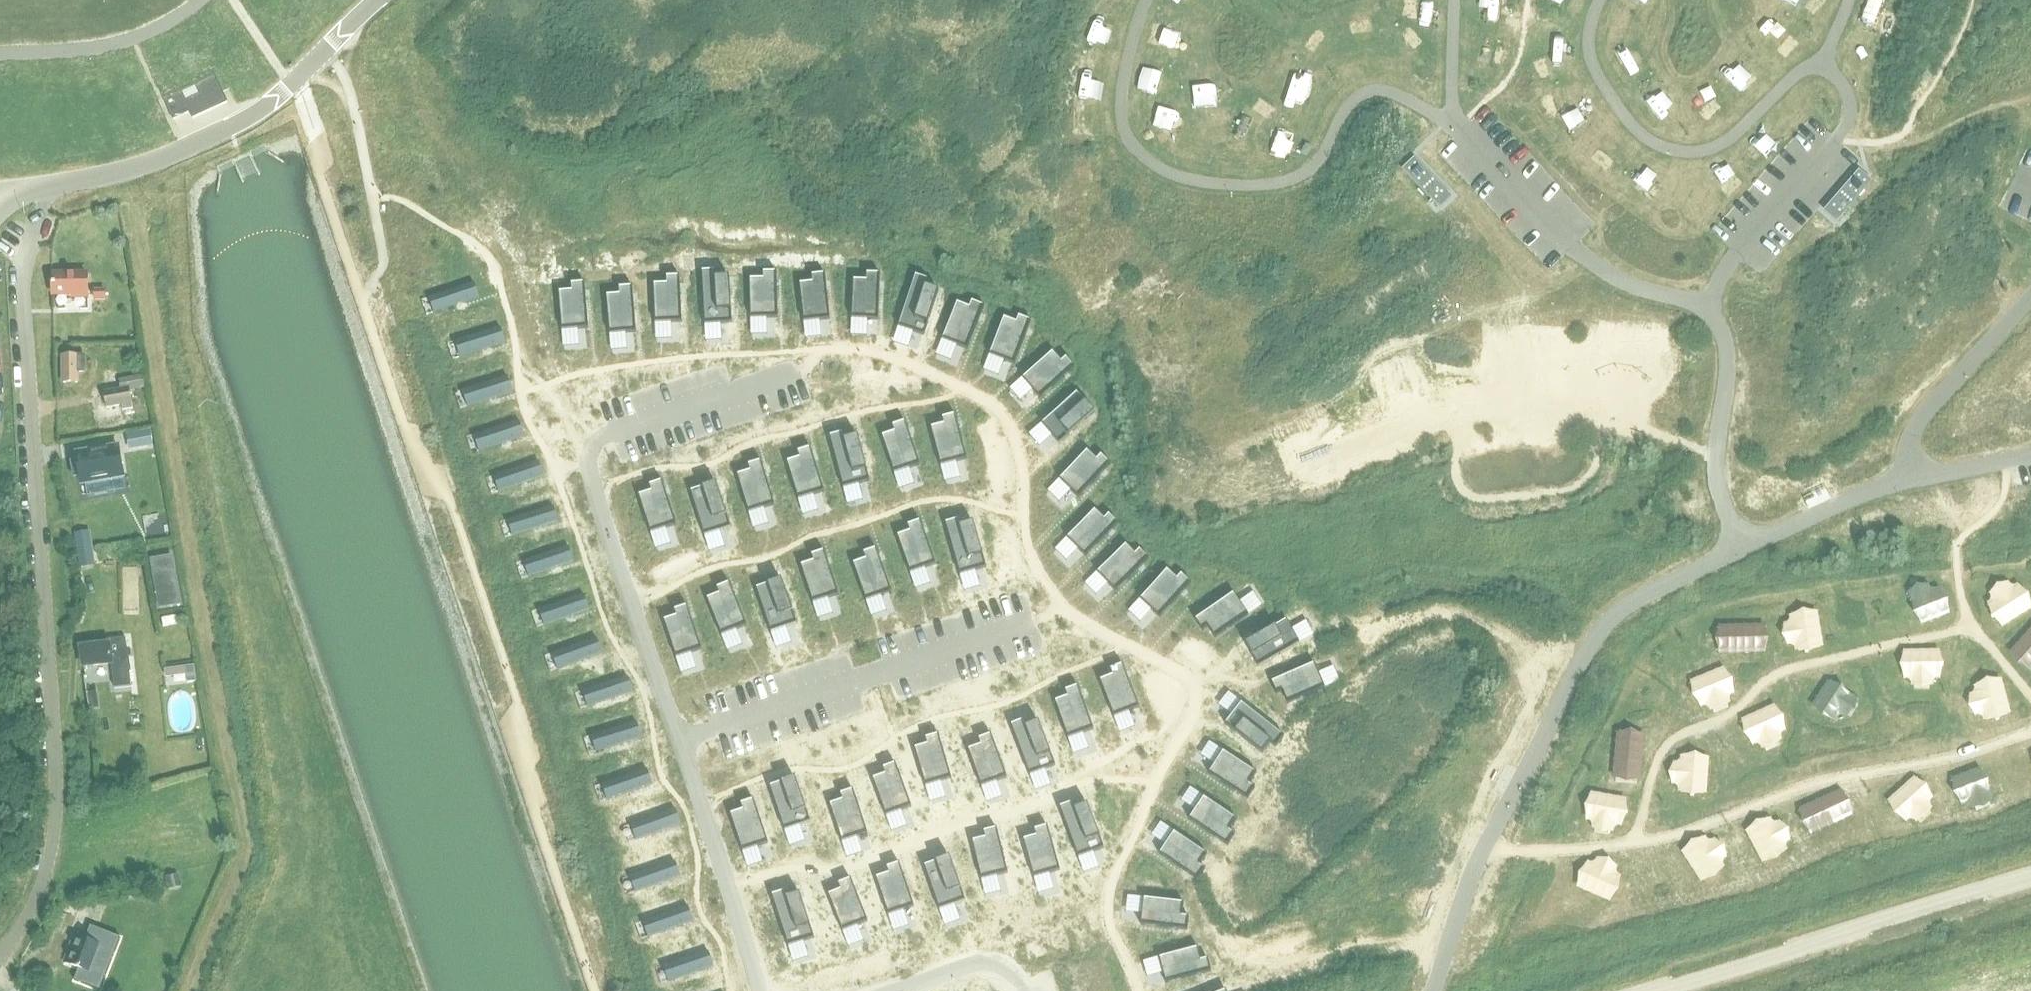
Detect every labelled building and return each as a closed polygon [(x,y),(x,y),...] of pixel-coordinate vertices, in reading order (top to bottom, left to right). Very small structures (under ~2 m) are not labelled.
[(172,93),(162,98),(172,120),(188,113),(191,119),(227,102),(222,92),(214,74),(172,93)] [(1413,159),(1402,169),(1401,170),(1430,199),(1431,200),(1436,205),(1447,194),(1413,159)] [(1852,211),(1857,205),(1853,202),(1870,182),(1867,180),(1858,172),(1825,210),(1838,220),(1843,213),(1848,208),(1852,211)] [(716,268),(701,269),(704,324),(706,324),(706,321),(716,320),(716,323),(720,323),(731,323),(730,282),(725,283),(724,275),(716,276),(716,268)] [(762,277),(749,278),(750,318),(752,318),(752,315),(762,315),(762,318),(767,318),(778,317),(776,285),(772,285),(772,280),(776,279),(776,270),(762,271),(762,277)] [(811,280),(798,281),(802,322),(804,321),(804,318),(814,317),(815,320),(819,320),(830,319),(826,286),(822,287),(821,281),(826,281),(825,272),(811,273),(811,280)] [(852,278),(850,319),(852,319),(852,315),(863,316),(863,319),(867,319),(878,320),(879,287),(875,287),(875,282),(879,282),(880,273),(865,272),(865,279),(852,278)] [(665,282),(652,282),(654,323),(656,323),(656,320),(666,319),(666,322),(670,322),(681,321),(680,289),(676,289),(675,284),(680,284),(679,274),(665,275),(665,282)] [(915,274),(897,326),(899,327),(900,324),(910,327),(909,330),(913,332),(923,335),(936,297),(932,295),(934,288),(926,286),(928,279),(915,274)] [(53,293),(88,293),(88,276),(53,276),(53,293)] [(473,281),(428,296),(428,297),(433,296),(437,309),(433,311),(433,312),(478,297),(473,281)] [(570,289),(557,290),(561,331),(562,331),(562,327),(573,326),(573,330),(577,329),(588,328),(585,296),(581,296),(580,291),(585,290),(584,281),(570,283),(570,289)] [(619,292),(606,293),(609,333),(610,333),(610,330),(621,329),(621,332),(625,332),(636,331),(634,299),(629,299),(629,294),(633,294),(633,284),(619,285),(619,292)] [(104,288),(93,288),(93,299),(104,299),(104,288)] [(955,301),(941,339),(942,340),(944,337),(954,341),(952,344),(956,345),(967,349),(978,318),(974,317),(976,312),(980,314),(983,305),(970,300),(968,306),(955,301)] [(1003,317),(989,354),(990,355),(991,352),(1001,356),(1000,359),(1004,360),(1014,364),(1026,334),(1022,332),(1024,327),(1028,329),(1031,320),(1018,315),(1015,321),(1003,317)] [(500,328),(454,342),(455,343),(459,342),(463,355),(459,357),(459,358),(505,343),(500,328)] [(1052,351),(1021,377),(1022,379),(1025,376),(1032,385),(1029,387),(1032,390),(1039,398),(1064,376),(1061,373),(1065,370),(1068,373),(1075,367),(1065,356),(1060,361),(1052,351)] [(85,356),(77,356),(63,356),(63,383),(77,382),(77,374),(85,374),(85,356)] [(507,377),(462,391),(462,392),(466,390),(471,404),(466,405),(466,406),(512,392),(507,377)] [(129,388),(104,393),(106,408),(121,405),(122,411),(133,409),(129,388)] [(1076,391),(1041,423),(1042,424),(1044,422),(1051,430),(1049,432),(1051,435),(1059,444),(1089,417),(1086,413),(1091,408),(1086,402),(1076,391)] [(942,423),(930,427),(940,466),(942,465),(941,462),(951,460),(952,463),(956,462),(967,459),(958,427),(954,428),(953,423),(957,422),(954,413),(941,417),(942,423)] [(893,431),(881,435),(894,474),(895,473),(894,470),(904,467),(905,470),(909,468),(920,465),(909,434),(905,435),(904,430),(908,429),(905,420),(891,425),(893,431)] [(519,421),(473,436),(478,435),(482,449),(478,450),(478,451),(524,436),(519,421)] [(149,430),(126,435),(129,451),(153,446),(149,430)] [(842,431),(828,435),(843,488),(845,488),(844,484),(854,482),(855,485),(859,484),(869,481),(859,442),(854,443),(852,436),(844,438),(842,431)] [(798,457),(786,461),(798,500),(799,499),(798,496),(808,493),(809,496),(813,495),(824,492),(814,460),(810,462),(808,457),(813,455),(810,446),(796,451),(798,457)] [(119,449),(76,456),(80,482),(83,481),(86,497),(124,490),(121,475),(124,474),(119,449)] [(1086,449),(1058,479),(1059,480),(1061,478),(1069,485),(1067,487),(1070,490),(1078,498),(1100,474),(1097,471),(1101,467),(1104,470),(1110,463),(1100,454),(1095,458),(1086,449)] [(749,470),(736,474),(748,513),(750,512),(749,509),(759,506),(760,509),(764,508),(775,505),(765,474),(761,475),(759,470),(763,469),(761,460),(747,464),(749,470)] [(538,461),(493,476),(493,477),(497,476),(502,489),(497,491),(498,492),(543,477),(538,461)] [(650,490),(637,494),(650,533),(651,532),(650,529),(661,526),(662,529),(666,528),(676,524),(666,493),(662,495),(660,490),(664,488),(661,480),(648,484),(650,490)] [(703,486),(690,490),(704,536),(706,535),(705,532),(715,529),(716,532),(720,531),(730,528),(718,489),(714,491),(711,483),(703,486)] [(553,507),(507,520),(507,521),(512,520),(516,533),(511,535),(511,536),(557,522),(553,507)] [(1094,509),(1066,538),(1067,539),(1069,537),(1077,544),(1075,546),(1078,549),(1086,557),(1108,533),(1105,530),(1109,527),(1112,530),(1118,523),(1108,513),(1104,518),(1094,509)] [(958,518),(944,522),(960,575),(961,575),(960,572),(970,568),(971,572),(975,571),(986,567),(975,529),(970,530),(968,523),(960,525),(958,518)] [(908,531),(896,535),(909,574),(911,573),(910,570),(920,566),(921,569),(925,568),(935,564),(924,534),(920,535),(918,530),(923,529),(919,520),(906,525),(908,531)] [(81,567),(93,565),(88,532),(76,535),(81,567)] [(1125,543),(1096,572),(1097,573),(1100,570),(1107,578),(1105,580),(1108,583),(1115,591),(1139,568),(1136,565),(1139,561),(1142,565),(1149,558),(1139,548),(1134,553),(1125,543)] [(568,547),(523,560),(523,561),(527,560),(531,574),(527,575),(527,576),(573,562),(568,547)] [(864,558),(852,562),(865,601),(867,600),(866,597),(876,593),(877,596),(881,595),(891,591),(880,561),(876,562),(874,557),(878,556),(875,547),(862,552),(864,558)] [(812,560),(800,565),(812,603),(814,603),(813,600),(823,596),(824,599),(828,598),(838,595),(828,564),(824,565),(822,560),(826,559),(824,550),(810,554),(812,560)] [(152,569),(160,606),(177,602),(170,565),(152,569)] [(1165,569),(1138,599),(1139,600),(1142,598),(1150,605),(1147,608),(1151,610),(1159,618),(1180,593),(1177,590),(1181,586),(1184,589),(1190,582),(1180,573),(1175,578),(1165,569)] [(768,583),(755,587),(770,633),(772,632),(771,629),(781,626),(782,629),(786,627),(796,624),(783,586),(779,587),(776,580),(768,583)] [(718,593),(706,598),(721,636),(722,635),(721,632),(731,628),(732,631),(736,629),(746,625),(734,595),(730,597),(728,592),(732,590),(729,582),(716,587),(718,593)] [(1201,614),(1194,619),(1202,631),(1207,627),(1215,638),(1248,615),(1247,613),(1245,615),(1239,606),(1241,605),(1239,601),(1233,592),(1206,611),(1208,614),(1204,617),(1201,614)] [(584,595),(538,609),(539,610),(543,609),(548,622),(543,624),(543,625),(589,610),(584,595)] [(675,615),(663,619),(675,658),(677,657),(676,654),(686,651),(687,654),(691,653),(701,649),(691,618),(687,620),(685,614),(690,613),(687,604),(673,609),(675,615)] [(1254,643),(1247,647),(1251,654),(1258,667),(1300,643),(1299,642),(1296,643),(1291,634),(1294,632),(1292,629),(1286,619),(1251,639),(1254,643)] [(107,641),(108,644),(80,648),(84,666),(112,664),(115,688),(131,686),(129,673),(131,673),(129,657),(128,657),(126,638),(107,641)] [(597,638),(551,653),(552,654),(556,653),(561,666),(556,668),(557,668),(602,653),(597,638)] [(1279,677),(1271,681),(1276,694),(1282,691),(1288,704),(1325,687),(1324,686),(1321,687),(1317,677),(1320,676),(1318,672),(1314,662),(1284,675),(1286,679),(1281,681),(1279,677)] [(1111,675),(1099,679),(1113,717),(1115,717),(1114,714),(1124,710),(1125,713),(1129,711),(1139,708),(1127,677),(1123,679),(1121,674),(1125,672),(1122,663),(1109,669),(1111,675)] [(194,666),(185,667),(186,675),(187,683),(196,682),(194,666)] [(627,676),(582,691),(582,692),(587,690),(591,704),(586,706),(587,706),(632,692),(627,676)] [(1067,696),(1054,700),(1068,738),(1069,738),(1068,735),(1078,731),(1079,734),(1083,733),(1094,729),(1083,698),(1079,700),(1077,695),(1081,693),(1078,685),(1064,689),(1067,696)] [(99,708),(97,692),(87,693),(90,710),(99,708)] [(1231,714),(1224,723),(1255,749),(1258,745),(1264,749),(1270,743),(1275,747),(1284,736),(1241,702),(1240,703),(1243,705),(1236,713),(1234,711),(1231,714)] [(1023,719),(1010,724),(1030,775),(1031,775),(1030,772),(1040,768),(1041,771),(1045,769),(1055,765),(1041,728),(1036,730),(1034,722),(1026,726),(1023,719)] [(636,722),(591,736),(591,737),(595,735),(600,749),(595,750),(595,751),(641,737),(636,722)] [(926,743),(913,747),(925,786),(926,786),(925,782),(936,779),(937,783),(941,781),(951,778),(942,747),(938,748),(936,743),(941,742),(938,733),(924,737),(926,743)] [(980,744),(967,748),(981,787),(982,786),(981,783),(991,779),(992,782),(996,781),(1007,777),(996,747),(991,748),(990,743),(994,742),(991,733),(977,738),(980,744)] [(1214,764),(1208,773),(1235,791),(1237,787),(1242,790),(1239,794),(1247,799),(1255,787),(1249,783),(1257,772),(1223,750),(1222,751),(1224,753),(1218,762),(1216,760),(1214,764)] [(884,773),(872,778),(886,816),(887,816),(886,813),(896,809),(897,812),(901,810),(912,807),(900,776),(896,778),(894,773),(898,771),(895,762),(882,767),(884,773)] [(646,770),(601,785),(601,786),(606,784),(611,798),(606,799),(606,800),(652,785),(646,770)] [(782,781),(768,786),(784,831),(786,830),(785,827),(795,824),(796,827),(799,825),(810,822),(797,784),(792,785),(790,778),(782,781)] [(841,799),(829,803),(841,842),(843,841),(842,838),(852,835),(853,838),(857,837),(867,833),(857,802),(853,804),(851,799),(856,797),(853,789),(839,793),(841,799)] [(1194,810),(1188,819),(1215,837),(1217,834),(1222,837),(1219,840),(1227,845),(1235,834),(1229,830),(1237,819),(1203,796),(1202,798),(1205,799),(1199,808),(1196,807),(1194,810)] [(742,809),(729,813),(742,852),(743,851),(742,848),(752,845),(753,848),(757,847),(768,843),(758,812),(754,813),(752,808),(756,807),(753,798),(740,803),(742,809)] [(1072,801),(1059,806),(1078,858),(1079,857),(1078,854),(1088,850),(1089,853),(1093,852),(1103,848),(1090,810),(1085,812),(1083,805),(1075,808),(1072,801)] [(675,809),(630,825),(630,826),(635,825),(639,838),(635,840),(635,841),(680,824),(675,809)] [(1035,835),(1022,839),(1033,878),(1035,877),(1034,874),(1044,871),(1045,874),(1049,873),(1060,870),(1051,839),(1047,840),(1045,835),(1049,834),(1047,825),(1033,829),(1035,835)] [(984,837),(971,840),(981,879),(982,879),(981,876),(992,873),(993,877),(997,876),(1007,873),(1000,841),(995,842),(994,837),(998,836),(996,827),(982,831),(984,837)] [(1164,844),(1158,854),(1185,872),(1188,868),(1192,871),(1190,875),(1197,880),(1205,868),(1200,864),(1207,853),(1173,831),(1172,832),(1175,834),(1169,843),(1166,841),(1164,844)] [(937,860),(923,865),(939,910),(940,909),(939,906),(949,903),(951,906),(954,905),(965,901),(952,863),(947,864),(944,857),(937,860)] [(674,861),(629,877),(629,878),(634,876),(639,890),(634,891),(635,892),(679,876),(674,861)] [(887,873),(875,877),(887,915),(889,915),(888,912),(898,908),(899,911),(903,910),(913,907),(903,876),(899,877),(897,872),(901,871),(898,862),(885,866),(887,873)] [(186,874),(164,877),(166,891),(181,888),(181,884),(187,883),(186,874)] [(839,889),(827,894),(842,932),(843,932),(842,929),(852,925),(853,928),(857,926),(867,922),(855,892),(851,893),(849,888),(853,887),(850,878),(837,883),(839,889)] [(784,889),(771,894),(788,946),(789,945),(788,942),(799,939),(800,942),(803,941),(814,938),(802,899),(797,901),(795,893),(787,896),(784,889)] [(1141,914),(1140,925),(1172,928),(1173,924),(1178,925),(1178,929),(1187,930),(1189,916),(1182,915),(1184,902),(1143,897),(1143,899),(1146,899),(1145,910),(1142,910),(1141,914)] [(687,906),(642,922),(642,923),(647,921),(651,935),(647,936),(647,937),(692,921),(687,906)] [(74,936),(64,963),(79,968),(74,981),(100,990),(119,939),(94,929),(89,941),(74,936)] [(1197,946),(1158,957),(1158,959),(1162,958),(1164,968),(1161,969),(1162,973),(1165,983),(1197,975),(1196,971),(1201,969),(1202,973),(1211,971),(1207,957),(1201,959),(1197,946)] [(707,951),(662,967),(662,968),(667,966),(672,979),(667,981),(667,982),(713,966),(707,951)] [(2014,990),(2030,990),(2030,987),(2030,986),(2030,985),(2030,978),(2030,976),(2017,982),(2020,988),(2014,990)]
